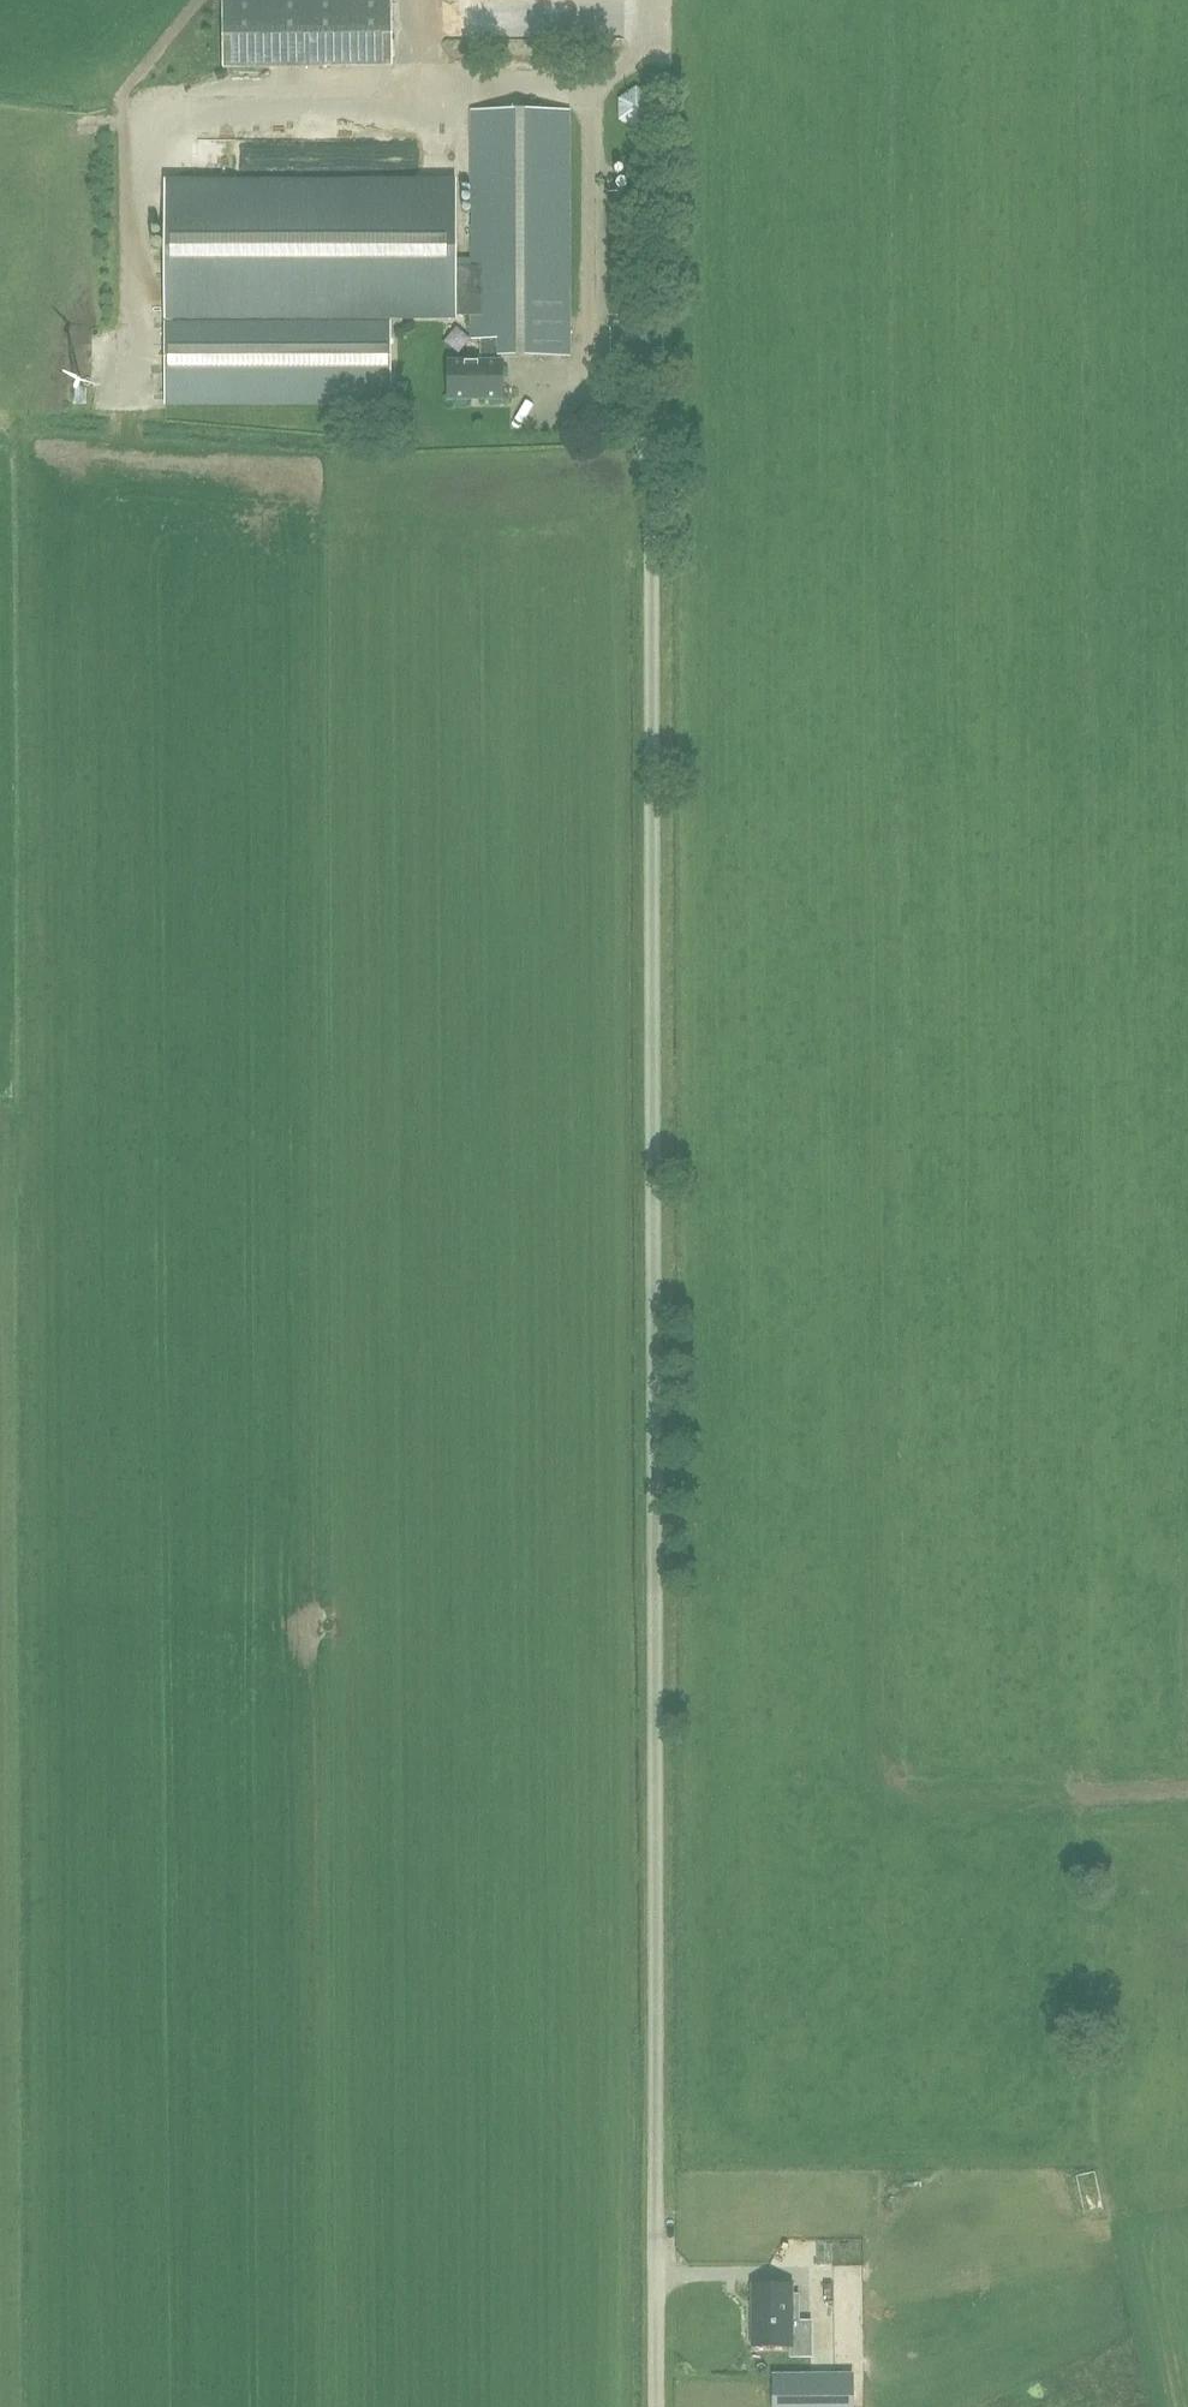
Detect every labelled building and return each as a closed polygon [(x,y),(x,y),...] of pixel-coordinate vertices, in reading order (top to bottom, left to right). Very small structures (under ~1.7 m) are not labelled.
[(233,65),(397,59),(395,0),(230,0),(233,65)] [(569,110),(473,110),(473,266),(456,266),(456,316),(474,316),(474,337),(481,337),(480,362),(448,362),(449,398),(501,398),(501,354),(569,354),(569,110)] [(456,316),(456,266),(456,179),(165,179),(165,399),(388,399),(388,318),(456,318),(456,316)] [(753,2283),(753,2346),(791,2346),(792,2284),(753,2283)] [(773,2406),(852,2406),(852,2377),(773,2377),(773,2406)]
